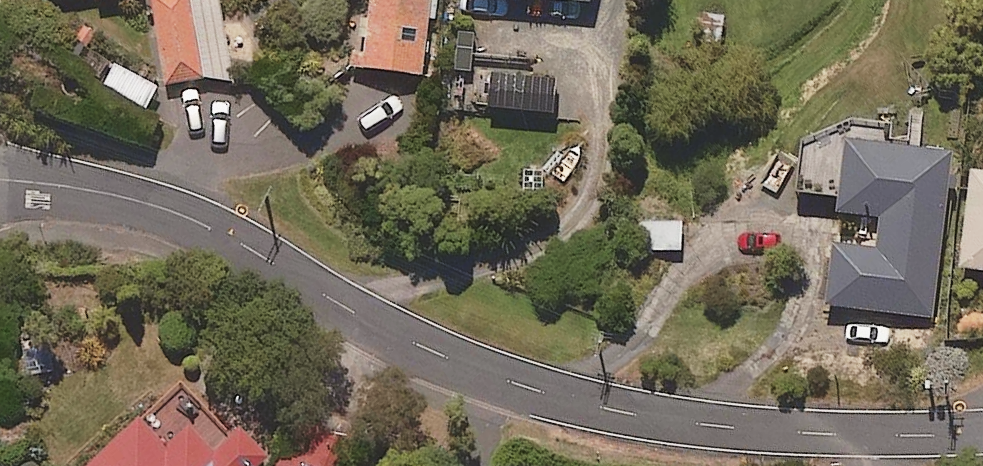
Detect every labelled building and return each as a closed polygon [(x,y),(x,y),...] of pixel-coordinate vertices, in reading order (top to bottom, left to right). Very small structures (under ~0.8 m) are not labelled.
[(190,0),(150,0),(161,85),(200,79),(190,0)] [(200,79),(230,75),(221,0),(190,0),(200,79)] [(364,49),(349,47),(347,66),(361,68),(421,76),(431,0),(370,0),(368,18),(360,17),(357,39),(365,40),(364,49)] [(159,85),(116,64),(104,89),(148,109),(159,85)] [(555,80),(494,76),(492,108),(553,112),(555,80)] [(894,133),(851,127),(841,212),(883,217),(879,251),(833,245),(826,306),(933,319),(953,155),(892,147),(894,133)] [(973,173),(962,269),(982,271),(982,174),(973,173)] [(682,249),(680,222),(637,225),(639,252),(682,249)] [(359,445),(296,418),(275,465),(350,465),(359,445)] [(140,421),(92,465),(260,465),(268,458),(240,429),(215,453),(191,427),(167,449),(140,421)]
